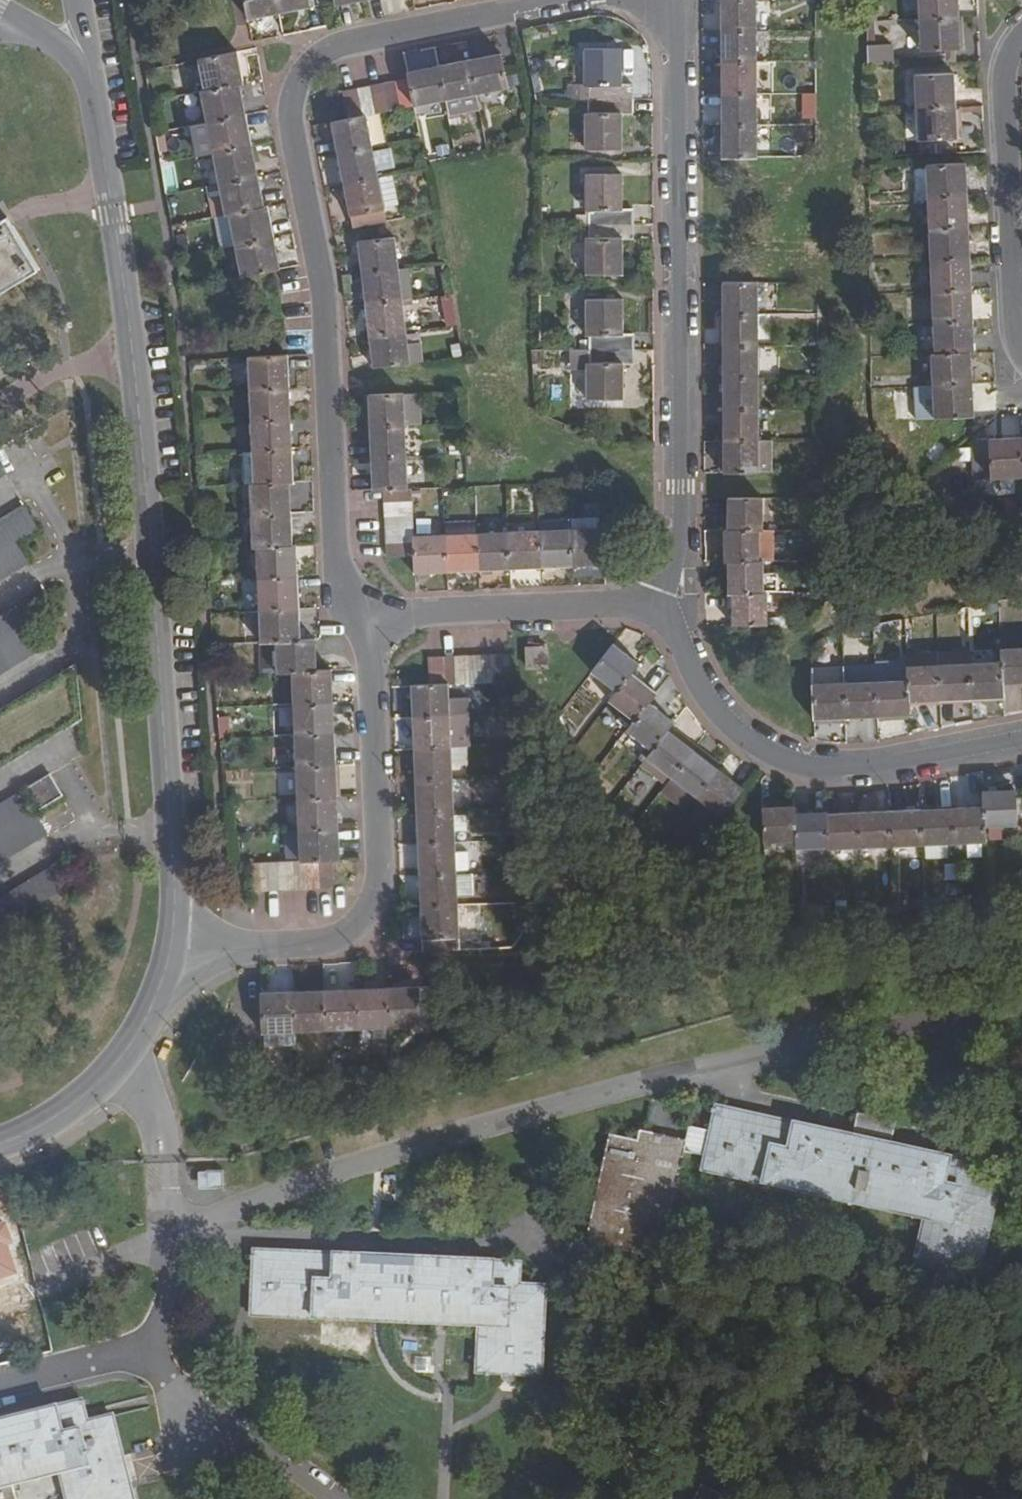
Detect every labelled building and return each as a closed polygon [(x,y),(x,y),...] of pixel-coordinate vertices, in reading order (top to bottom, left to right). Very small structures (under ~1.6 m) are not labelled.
[(278,15),(275,0),(242,0),(246,21),(278,15)] [(278,15),(310,8),(309,0),(275,0),(278,15)] [(722,1),(722,33),(757,32),(757,0),(722,1)] [(920,19),(959,17),(959,0),(919,0),(920,19)] [(959,17),(920,19),(921,52),(961,49),(959,17)] [(722,65),(758,64),(757,32),(722,33),(722,65)] [(865,44),(865,65),(892,64),(891,43),(865,44)] [(588,101),(633,100),(633,85),(621,85),(621,51),(585,52),(586,87),(589,87),(588,101)] [(237,53),(199,60),(204,92),(240,85),(244,84),(237,53)] [(470,61),(476,94),(508,88),(501,55),(470,61)] [(476,94),(470,61),(439,67),(445,101),(476,94)] [(758,64),(722,65),(722,95),(758,95),(758,64)] [(414,107),(445,101),(439,67),(407,73),(409,81),(414,106),(414,107)] [(914,77),(916,109),(956,107),(954,75),(914,77)] [(409,81),(396,83),(400,108),(414,106),(409,81)] [(400,108),(396,83),(384,86),(388,111),(400,108)] [(206,123),(246,115),(240,85),(204,92),(200,93),(206,123)] [(375,114),(388,111),(384,86),(370,88),(375,114)] [(375,114),(370,88),(357,91),(361,117),(366,115),(375,114)] [(347,119),(361,117),(357,91),(343,94),(347,119)] [(445,101),(448,115),(479,108),(476,94),(445,101)] [(722,127),(758,127),(758,95),(722,95),(722,127)] [(633,116),(633,100),(588,101),(588,114),(586,114),(586,151),(621,151),(621,116),(633,116)] [(956,107),(916,109),(918,141),(957,139),(956,107)] [(252,146),(246,115),(206,123),(212,154),(252,146)] [(332,123),(338,154),(372,147),(366,115),(361,117),(347,119),(332,123)] [(758,159),(758,127),(722,127),(723,160),(758,159)] [(218,185),(258,177),(252,146),(212,154),(218,185)] [(338,154),(344,185),(379,178),(378,172),(373,152),(372,147),(338,154)] [(373,152),(378,172),(395,169),(391,148),(373,152)] [(928,194),(929,198),(968,197),(966,164),(927,166),(928,194)] [(927,166),(915,167),(916,194),(928,194),(927,166)] [(589,226),(634,225),(633,210),(622,210),(621,175),(586,176),(586,212),(589,212),(589,226)] [(379,178),(381,193),(392,191),(389,176),(379,178)] [(264,208),(258,177),(218,185),(224,216),(229,215),(264,208)] [(385,211),(381,193),(379,178),(344,185),(351,218),(385,211)] [(929,198),(930,229),(969,227),(968,197),(929,198)] [(229,215),(234,247),(274,238),(268,208),(264,208),(229,215)] [(1,220),(0,221),(0,292),(33,272),(1,220)] [(634,225),(589,226),(589,240),(586,240),(586,276),(622,276),(622,241),(634,240),(634,225)] [(969,227),(930,229),(931,261),(970,259),(969,227)] [(240,278),(280,270),(274,238),(234,247),(240,278)] [(358,242),(362,273),(399,269),(396,238),(358,242)] [(970,259),(931,261),(933,294),(972,292),(970,259)] [(399,269),(362,273),(365,305),(403,300),(399,269)] [(408,269),(399,269),(403,300),(411,299),(408,269)] [(723,284),(723,315),(759,315),(759,284),(723,284)] [(933,294),(934,325),(973,322),(972,292),(933,294)] [(365,305),(369,336),(406,331),(403,300),(365,305)] [(589,350),(634,349),(634,336),(622,336),(623,301),(587,302),(587,337),(589,337),(589,350)] [(723,315),(723,347),(759,347),(759,315),(723,315)] [(934,325),(935,355),(971,354),(975,354),(973,322),(934,325)] [(369,336),(373,368),(410,364),(406,331),(369,336)] [(723,347),(724,380),(759,379),(759,347),(723,347)] [(570,365),(587,365),(587,400),(623,400),(623,364),(634,364),(634,349),(589,350),(570,349),(570,365)] [(933,387),(973,385),(971,354),(935,355),(932,356),(933,387)] [(249,389),(290,387),(288,356),(248,358),(249,389)] [(724,380),(724,411),(759,411),(759,379),(724,380)] [(974,417),(973,385),(933,387),(935,419),(974,417)] [(249,389),(251,421),(291,419),(290,387),(249,389)] [(368,395),(369,427),(406,425),(404,394),(368,395)] [(724,411),(724,442),(759,442),(759,411),(724,411)] [(251,421),(252,452),(292,450),(291,419),(251,421)] [(369,427),(371,459),(407,457),(406,425),(369,427)] [(1021,438),(990,440),(991,481),(1021,479),(1021,448),(1021,438)] [(724,442),(725,474),(759,474),(759,442),(724,442)] [(252,452),(253,485),(291,483),(294,483),(292,450),(252,452)] [(384,491),(408,489),(407,457),(371,459),(372,491),(384,491)] [(250,485),(252,517),(292,515),(291,483),(253,485),(250,485)] [(384,491),(384,504),(412,503),(411,489),(408,489),(384,491)] [(729,499),(728,531),(759,531),(762,531),(763,499),(729,499)] [(412,503),(384,504),(385,518),(412,516),(412,503)] [(292,515),(252,517),(253,549),(257,548),(294,546),(292,515)] [(412,516),(385,518),(386,530),(413,529),(412,516)] [(604,566),(603,528),(572,530),(574,568),(604,566)] [(386,530),(386,544),(413,542),(413,537),(413,529),(386,530)] [(542,569),(574,568),(572,530),(540,531),(542,569)] [(542,569),(540,531),(509,533),(510,570),(542,569)] [(729,563),(759,563),(759,531),(728,531),(725,531),(725,563),(729,563)] [(478,572),(510,570),(509,533),(477,534),(478,572)] [(478,572),(477,534),(445,536),(447,573),(478,572)] [(415,575),(447,573),(445,536),(413,537),(413,542),(414,557),(415,575)] [(413,542),(386,544),(387,558),(414,557),(413,542)] [(294,546),(257,548),(258,580),(298,578),(297,547),(294,546)] [(732,594),(764,595),(763,563),(759,563),(729,563),(729,594),(732,594)] [(298,578),(258,580),(259,612),(300,610),(298,578)] [(15,617),(0,593),(0,626),(15,617)] [(732,594),(733,626),(767,626),(767,595),(764,595),(732,594)] [(300,610),(259,612),(261,643),(276,642),(301,641),(300,610)] [(1021,649),(1021,636),(1001,637),(1001,650),(1021,649)] [(73,863),(17,773),(22,770),(34,790),(58,777),(45,755),(78,734),(60,675),(0,637),(0,907),(73,863)] [(301,641),(276,642),(278,674),(292,673),(318,672),(316,640),(301,641)] [(617,693),(632,674),(639,665),(613,645),(592,673),(617,693)] [(548,668),(547,648),(527,649),(527,650),(527,668),(548,668)] [(1001,650),(1003,685),(1021,684),(1021,649),(1001,650)] [(994,650),(994,654),(994,664),(970,665),(972,700),(1004,699),(1003,685),(1001,650),(994,650)] [(938,667),(940,702),(972,700),(970,665),(970,654),(951,655),(951,666),(938,667)] [(994,664),(994,654),(970,654),(970,665),(994,664)] [(938,656),(938,667),(951,666),(951,655),(938,656)] [(496,684),(511,683),(510,656),(495,657),(496,684)] [(927,656),(906,657),(907,667),(907,668),(928,667),(927,656)] [(928,667),(907,668),(909,703),(940,702),(938,667),(938,656),(927,656),(928,667)] [(482,658),(482,684),(496,684),(495,657),(482,658)] [(469,658),(456,659),(457,685),(470,685),(469,658)] [(470,685),(482,684),(482,658),(469,658),(470,685)] [(457,685),(456,659),(442,660),(443,686),(448,686),(457,685)] [(428,660),(430,686),(443,686),(442,660),(428,660)] [(876,682),(877,718),(909,717),(909,708),(909,703),(907,668),(907,667),(875,669),(876,682)] [(844,670),(845,683),(876,682),(875,669),(844,670)] [(812,672),(814,721),(846,720),(845,683),(844,670),(812,672)] [(318,672),(292,673),(294,705),(334,703),(332,671),(318,672)] [(635,722),(649,704),(657,694),(632,674),(617,693),(610,702),(635,722)] [(876,682),(845,683),(846,720),(877,718),(876,682)] [(443,686),(430,686),(412,687),(413,719),(450,717),(448,686),(443,686)] [(335,734),(334,703),(294,705),(295,737),(335,734)] [(627,732),(652,752),(669,730),(674,723),(649,704),(635,722),(627,732)] [(413,719),(414,751),(451,749),(450,717),(413,719)] [(694,750),(669,730),(652,752),(647,759),(673,779),(694,750)] [(335,734),(295,737),(296,767),(336,765),(335,734)] [(414,751),(415,782),(452,781),(452,766),(451,749),(414,751)] [(451,749),(452,766),(468,765),(468,749),(451,749)] [(697,798),(719,769),(694,750),(673,779),(667,786),(663,791),(687,810),(697,798)] [(641,766),(667,786),(673,779),(647,759),(641,766)] [(336,765),(296,767),(298,799),(338,797),(336,765)] [(743,789),(719,769),(697,798),(722,817),(743,789)] [(415,782),(417,813),(453,811),(452,781),(415,782)] [(984,808),(985,828),(1018,826),(1016,792),(983,793),(984,808)] [(298,799),(299,831),(339,829),(338,797),(298,799)] [(986,842),(985,828),(984,808),(953,810),(954,844),(986,842)] [(795,809),(763,810),(764,844),(797,842),(796,815),(795,809)] [(921,812),(923,845),(954,844),(953,810),(921,812)] [(418,845),(455,844),(455,833),(467,833),(466,815),(454,815),(453,811),(417,813),(418,845)] [(923,845),(921,812),(889,813),(891,847),(923,845)] [(858,815),(860,848),(891,847),(889,813),(858,815)] [(796,815),(797,842),(797,849),(828,847),(827,816),(826,814),(796,815)] [(858,815),(827,816),(828,847),(828,850),(860,848),(858,815)] [(339,829),(299,831),(301,863),(304,863),(318,862),(333,861),(340,861),(340,860),(339,829)] [(418,845),(420,877),(456,875),(455,844),(418,845)] [(333,861),(318,862),(318,889),(334,888),(333,861)] [(318,889),(318,862),(304,863),(305,890),(318,889)] [(290,864),(290,890),(305,890),(304,863),(301,863),(290,864)] [(277,864),(264,865),(265,891),(278,891),(277,864)] [(290,864),(277,864),(278,891),(290,890),(290,864)] [(265,891),(264,865),(252,866),(253,892),(265,891)] [(420,877),(421,909),(457,908),(456,875),(420,877)] [(458,939),(457,908),(421,909),(422,940),(423,953),(459,952),(458,939)] [(420,987),(388,989),(390,1029),(421,1027),(420,987)] [(356,990),(358,1031),(390,1029),(388,989),(356,990)] [(356,990),(325,991),(327,1032),(358,1031),(356,990)] [(325,991),(293,993),(295,1034),(327,1032),(325,991)] [(263,1035),(295,1034),(293,993),(261,994),(263,1035)] [(975,1168),(891,1148),(852,1140),(717,1109),(702,1170),(926,1221),(916,1265),(938,1270),(951,1273),(976,1278),(996,1193),(971,1188),(975,1168)] [(857,1117),(852,1140),(891,1148),(896,1125),(857,1117)] [(634,1141),(605,1135),(583,1242),(639,1254),(646,1224),(664,1227),(682,1140),(636,1131),(634,1141)] [(204,1189),(223,1189),(222,1172),(204,1172),(204,1189)] [(420,1324),(423,1262),(253,1253),(250,1315),(420,1324)] [(423,1262),(420,1324),(478,1327),(476,1374),(539,1377),(543,1290),(517,1288),(518,1267),(423,1262)] [(12,1484),(59,1473),(65,1498),(130,1498),(110,1417),(85,1424),(82,1412),(79,1403),(0,1423),(0,1498),(16,1498),(12,1484)]
